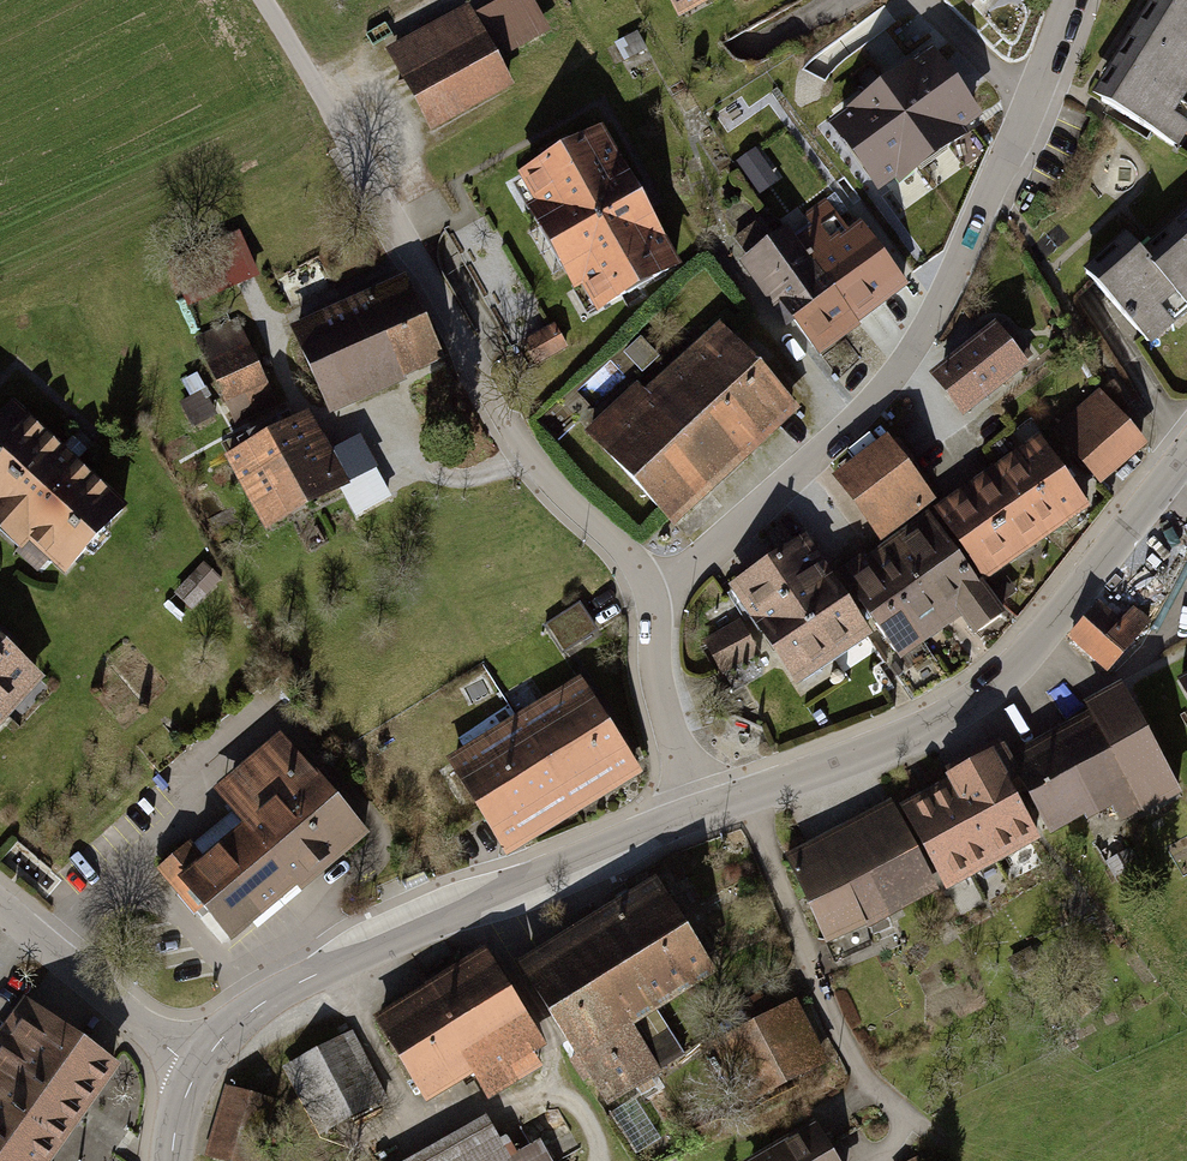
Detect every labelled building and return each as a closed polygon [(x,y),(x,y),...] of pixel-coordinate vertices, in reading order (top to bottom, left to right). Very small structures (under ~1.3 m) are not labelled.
[(693,21),(736,0),(682,0),(693,21)] [(1092,96),(1176,150),(1186,133),(1186,0),(1153,0),(1092,96)] [(466,4),(385,49),(431,130),(512,85),(466,4)] [(927,58),(842,120),(887,181),(972,119),(927,58)] [(597,129),(504,181),(581,317),(673,265),(597,129)] [(760,145),(742,156),(762,188),(780,176),(760,145)] [(844,208),(759,271),(827,361),(912,298),(844,208)] [(1094,277),(1153,342),(1186,311),(1186,220),(1147,256),(1133,241),(1094,277)] [(408,283),(300,331),(341,422),(449,374),(408,283)] [(998,323),(931,374),(965,418),(1032,368),(998,323)] [(636,387),(589,433),(677,523),(792,412),(711,328),(643,393),(636,387)] [(252,351),(192,379),(214,427),(275,398),(252,351)] [(1039,439),(942,511),(993,579),(1090,507),(1085,499),(1147,444),(1102,393),(1043,444),(1039,439)] [(0,438),(0,525),(64,585),(134,510),(26,410),(0,438)] [(318,427),(243,466),(279,536),(384,481),(366,446),(336,462),(318,427)] [(889,441),(839,477),(886,541),(935,506),(889,441)] [(843,576),(814,533),(737,584),(808,690),(892,634),(905,654),(984,601),(929,519),(843,576)] [(548,620),(566,649),(602,625),(583,597),(548,620)] [(1121,623),(1095,602),(1066,638),(1112,676),(1154,626),(1133,609),(1121,623)] [(742,624),(707,644),(723,672),(758,653),(742,624)] [(56,680),(0,630),(0,743),(56,680)] [(1028,753),(1069,838),(1130,808),(1137,823),(1186,800),(1186,785),(1139,683),(1093,705),(1100,719),(1028,753)] [(574,690),(459,764),(512,845),(627,771),(574,690)] [(245,825),(177,877),(235,952),(373,847),(290,738),(220,791),(245,825)] [(969,790),(926,810),(964,892),(1055,850),(1013,761),(966,783),(969,790)] [(910,812),(801,862),(841,949),(950,899),(910,812)] [(664,880),(524,966),(611,1107),(671,1070),(648,1032),(728,982),(664,880)] [(485,954),(383,1017),(425,1085),(475,1054),(491,1081),(544,1048),(485,954)] [(114,1066),(26,1003),(0,1040),(0,1160),(45,1160),(114,1066)] [(810,1008),(752,1041),(787,1101),(845,1067),(810,1008)] [(348,1040),(289,1072),(324,1136),(383,1103),(348,1040)] [(214,1160),(251,1160),(268,1104),(232,1093),(212,1160),(214,1160)] [(755,1160),(835,1160),(815,1126),(755,1160)] [(434,1160),(507,1160),(493,1133),(434,1160)] [(111,1150),(87,1136),(73,1160),(104,1160),(111,1150)] [(549,1153),(532,1160),(553,1160),(549,1153)]
